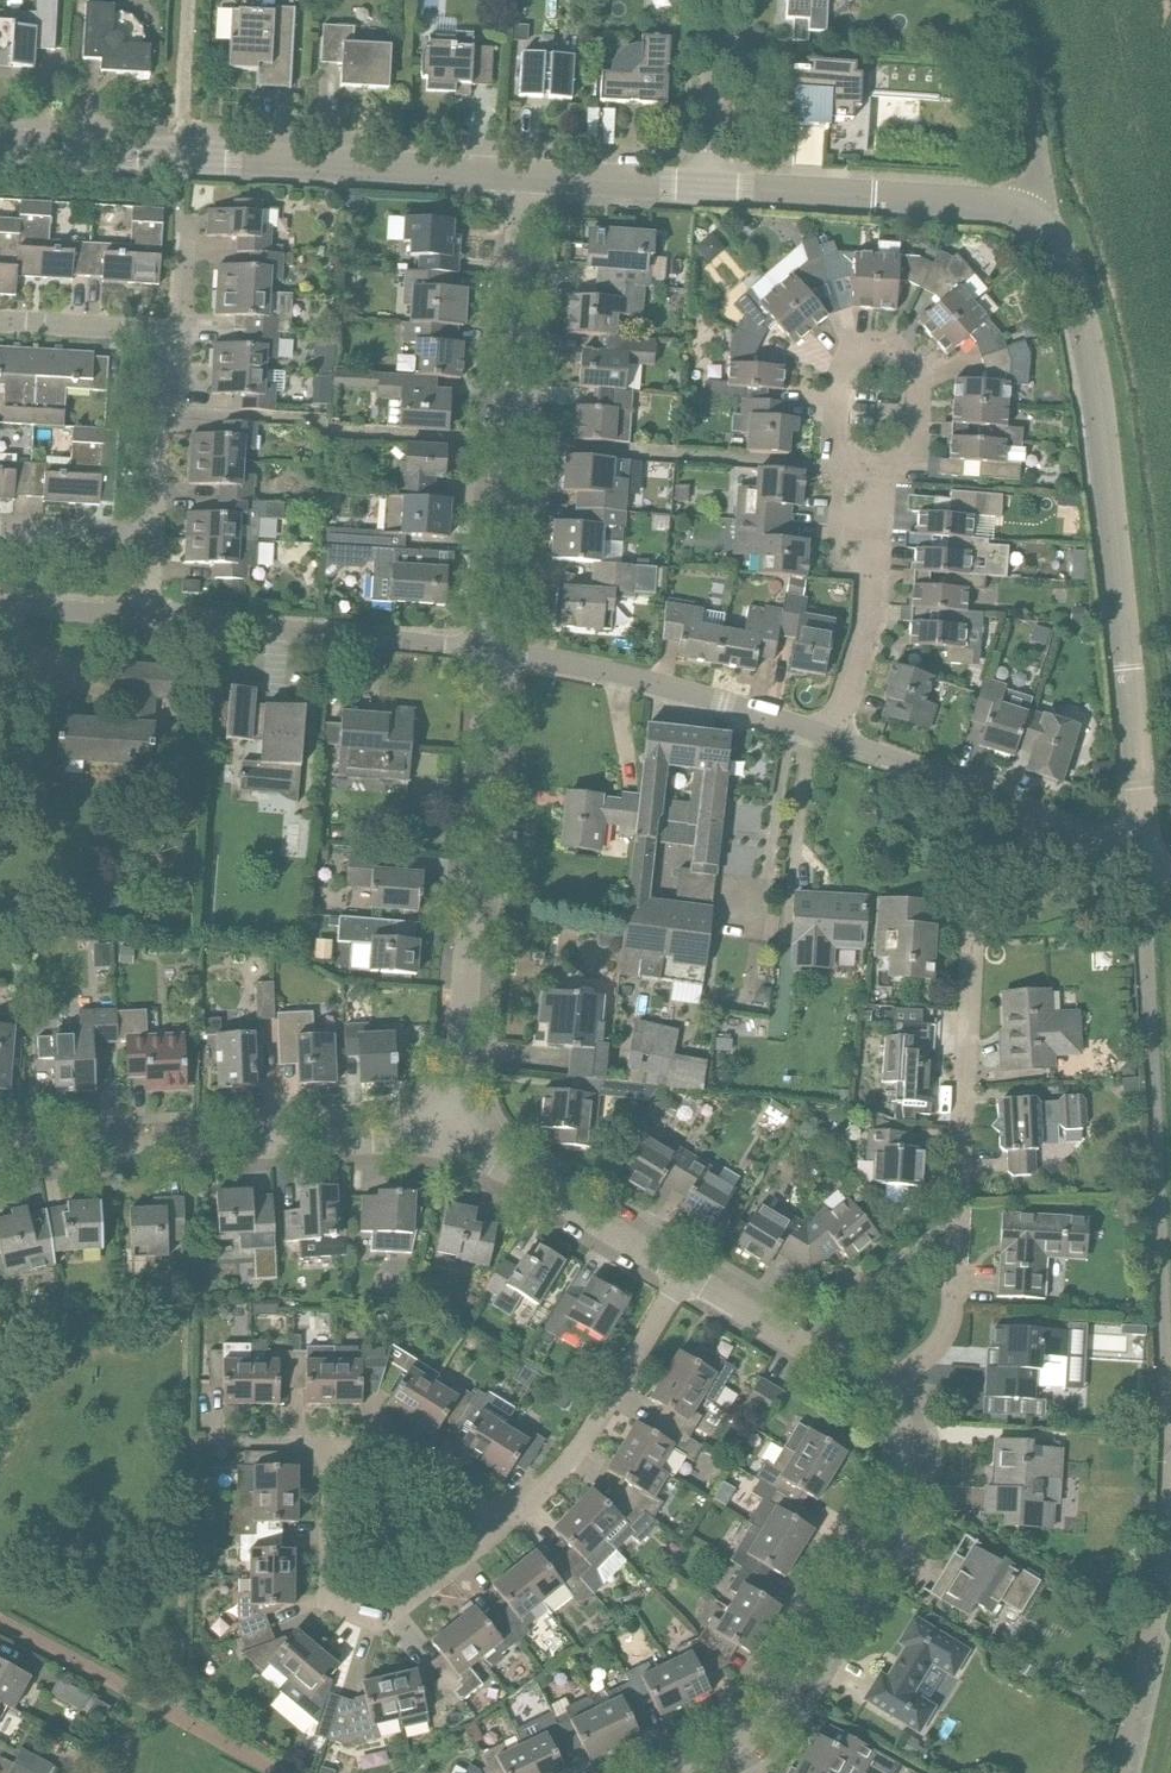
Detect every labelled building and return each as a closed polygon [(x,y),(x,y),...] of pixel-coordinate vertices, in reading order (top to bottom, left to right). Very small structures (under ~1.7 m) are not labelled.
[(35,69),(36,50),(55,51),(58,0),(37,0),(36,14),(0,12),(0,67),(35,69)] [(786,20),(818,22),(829,18),(840,10),(845,1),(845,0),(787,0),(786,20)] [(114,7),(86,5),(83,60),(101,62),(101,73),(149,76),(151,48),(144,47),(145,40),(142,29),(137,22),(131,17),(122,14),(114,13),(114,7)] [(232,10),(229,69),(265,71),(264,83),(291,85),(295,14),(232,10)] [(323,26),(321,64),(342,65),(341,87),(389,90),(391,47),(353,45),(354,28),(323,26)] [(422,77),(422,80),(424,79),(427,80),(426,92),(471,94),(471,86),(491,87),(493,49),(473,48),(474,39),(429,37),(428,49),(425,49),(424,48),(422,56),(421,58),(421,62),(421,64),(421,69),(421,72),(421,74),(422,77)] [(611,72),(611,74),(602,74),(600,102),(666,106),(670,40),(642,38),(641,47),(638,48),(635,48),(630,49),(627,51),(625,52),(623,53),(621,55),(619,57),(617,59),(616,61),(614,64),(613,66),(612,69),(611,72)] [(522,54),(519,97),(542,99),(542,94),(549,94),(548,99),(571,100),(574,57),(522,54)] [(783,70),(781,105),(796,106),(794,125),(827,127),(827,136),(868,139),(870,98),(952,103),(954,71),(807,62),(807,70),(793,69),(792,71),(783,70)] [(74,277),(88,277),(91,244),(49,241),(52,203),(21,201),(20,221),(17,277),(73,281),(74,277)] [(251,253),(271,254),(272,228),(262,227),(263,202),(236,201),(236,212),(210,210),(208,237),(239,238),(238,253),(251,253)] [(91,244),(88,277),(103,278),(103,283),(160,286),(164,210),(133,208),(130,246),(91,244)] [(17,277),(20,221),(0,219),(0,295),(15,296),(17,277)] [(419,272),(441,274),(458,275),(460,237),(453,236),(454,221),(405,219),(404,243),(411,243),(410,257),(420,257),(419,272)] [(599,283),(645,288),(651,288),(653,258),(652,258),(654,236),(590,231),(588,268),(600,269),(599,283)] [(851,309),(875,311),(878,255),(836,252),(832,241),(819,246),(830,283),(845,278),(845,282),(853,282),(851,309)] [(879,241),(878,255),(875,311),(896,312),(898,285),(906,286),(907,282),(921,289),(933,265),(920,258),(897,257),(899,243),(879,241)] [(808,262),(777,289),(812,330),(828,317),(811,296),(817,291),(815,288),(830,283),(819,246),(818,243),(803,247),(808,262)] [(974,304),(972,301),(958,285),(971,274),(954,254),(951,257),(939,251),(933,265),(921,289),(935,296),(932,299),(938,306),(917,323),(932,340),(974,304)] [(218,291),(271,294),(271,280),(282,281),(284,255),(271,254),(251,253),(251,267),(220,265),(218,291)] [(409,324),(449,327),(464,327),(466,290),(440,289),(441,274),(419,272),(408,272),(406,306),(410,306),(409,324)] [(601,337),(617,338),(618,316),(643,318),(645,288),(599,283),(598,299),(571,297),(569,335),(601,337)] [(794,346),(812,330),(777,289),(760,303),(748,291),(733,305),(744,317),(737,331),(761,342),(768,328),(770,331),(777,326),(794,346)] [(234,331),(247,332),(279,334),(281,307),(270,307),(271,294),(218,291),(217,316),(235,317),(234,331)] [(985,342),(1002,336),(974,304),(932,340),(947,357),(967,339),(973,346),(982,338),(985,342)] [(414,377),(435,378),(461,379),(463,345),(448,344),(449,327),(409,324),(406,324),(404,343),(416,344),(414,377)] [(746,400),(747,388),(783,390),(784,367),(757,366),(758,357),(754,357),(761,342),(737,331),(731,344),(728,382),(706,381),(705,397),(742,400),(746,400)] [(214,369),(266,372),(267,359),(278,360),(279,334),(247,332),(246,346),(215,344),(214,369)] [(579,388),(596,389),(626,391),(628,365),(654,367),(656,341),(617,338),(601,337),(600,353),(582,351),(579,388)] [(315,370),(332,371),(333,342),(316,341),(315,370)] [(1008,406),(1010,384),(1027,385),(1029,355),(1025,343),(981,358),(986,373),(982,373),(981,382),(955,380),(953,402),(1008,406)] [(33,426),(38,350),(0,348),(0,386),(5,386),(3,425),(33,426)] [(67,390),(106,392),(108,358),(94,358),(94,353),(38,350),(33,426),(64,428),(67,390)] [(275,412),(276,393),(285,394),(287,373),(266,372),(214,369),(212,395),(243,396),(242,410),(275,412)] [(333,388),(361,390),(361,374),(334,372),(333,388)] [(399,428),(447,431),(449,393),(435,392),(435,378),(414,377),(379,375),(377,401),(401,403),(399,428)] [(575,440),(630,444),(633,392),(626,391),(596,389),(594,408),(577,407),(575,440)] [(740,434),(749,435),(748,452),(788,455),(790,433),(797,433),(798,419),(782,418),(783,402),(746,400),(742,400),(740,434)] [(1023,429),(1007,428),(1008,406),(953,402),(952,424),(982,426),(981,440),(1006,442),(1022,443),(1023,429)] [(192,459),(244,462),(245,449),(256,450),(257,424),(225,422),(224,436),(193,434),(192,459)] [(31,464),(30,498),(44,498),(43,503),(100,506),(105,430),(74,428),(72,466),(31,464)] [(979,478),(1020,481),(1021,467),(1004,465),(1006,442),(981,440),(951,438),(949,461),(941,460),(940,475),(964,477),(965,462),(980,463),(979,478)] [(399,498),(434,499),(435,478),(444,479),(446,448),(406,446),(405,473),(401,473),(399,498)] [(578,508),(624,513),(626,513),(628,481),(613,479),(614,460),(567,456),(564,492),(579,493),(578,508)] [(220,500),(253,502),(254,476),(244,475),(244,462),(192,459),(190,485),(221,486),(220,500)] [(30,498),(31,464),(0,462),(0,500),(14,501),(15,497),(30,498)] [(736,517),(779,521),(780,505),(801,506),(804,473),(759,470),(757,489),(738,487),(736,517)] [(973,515),(990,516),(1002,517),(1003,495),(951,491),(951,500),(912,497),(911,512),(919,513),(917,536),(972,539),(973,515)] [(383,534),(401,536),(448,538),(451,500),(434,499),(399,498),(385,497),(382,532),(383,534)] [(187,538),(240,541),(240,528),(251,529),(253,502),(220,500),(220,514),(189,513),(187,538)] [(595,563),(603,564),(604,542),(622,543),(624,513),(578,508),(577,524),(555,522),(553,560),(595,563)] [(789,577),(796,578),(805,578),(808,543),(778,540),(779,521),(736,517),(733,555),(759,557),(758,575),(789,577)] [(326,528),(325,528),(324,545),(325,546),(382,549),(383,534),(382,532),(372,531),(326,528)] [(915,572),(945,574),(985,577),(1008,578),(1009,546),(988,545),(988,540),(972,539),(917,536),(909,535),(909,549),(916,549),(915,572)] [(240,541),(187,538),(186,563),(217,565),(216,579),(248,581),(250,555),(239,554),(240,541)] [(430,552),(382,549),(325,546),(324,578),(331,578),(339,572),(339,566),(362,567),(369,558),(377,559),(376,578),(375,601),(393,602),(445,605),(447,570),(429,569),(430,552)] [(602,631),(603,613),(614,614),(615,594),(636,595),(638,567),(603,564),(595,563),(593,591),(565,589),(562,628),(602,631)] [(912,609),(966,612),(968,589),(984,591),(985,577),(945,574),(944,588),(914,586),(912,609)] [(779,631),(789,633),(796,596),(792,596),(796,578),(789,577),(782,614),(764,611),(762,622),(747,619),(744,635),(722,631),(716,666),(755,673),(757,658),(774,661),(779,631)] [(183,593),(200,594),(201,582),(184,581),(183,593)] [(796,596),(789,633),(798,634),(791,670),(823,676),(827,653),(829,653),(835,617),(806,612),(808,598),(796,596)] [(677,659),(716,666),(722,631),(701,627),(703,611),(665,605),(663,641),(680,644),(677,659)] [(974,666),(976,650),(964,649),(966,626),(982,627),(983,613),(966,612),(912,609),(904,608),(903,622),(911,623),(910,645),(947,648),(946,664),(974,666)] [(59,737),(57,762),(151,768),(152,749),(154,749),(156,724),(155,724),(157,696),(189,699),(190,670),(123,666),(121,695),(125,696),(123,725),(106,724),(106,725),(65,722),(64,737),(59,737)] [(928,730),(936,705),(927,703),(934,680),(893,666),(887,686),(890,687),(886,698),(892,700),(887,716),(928,730)] [(1014,757),(1019,742),(1028,712),(1006,705),(1010,692),(982,683),(971,721),(985,725),(979,746),(1014,757)] [(229,751),(260,752),(262,699),(231,699),(229,751)] [(279,784),(300,786),(306,707),(267,704),(262,763),(243,761),(242,773),(239,773),(239,778),(241,778),(240,792),(278,795),(279,784)] [(378,715),(343,712),(337,776),(409,782),(415,710),(379,707),(378,715)] [(1026,771),(1028,772),(1061,782),(1079,728),(1028,712),(1019,742),(1034,747),(1026,771)] [(731,735),(698,732),(648,726),(640,797),(637,819),(634,840),(656,843),(694,847),(691,870),(691,874),(715,877),(717,877),(718,868),(727,789),(728,774),(727,774),(731,735)] [(618,838),(634,840),(637,819),(640,797),(623,796),(623,803),(601,800),(602,798),(568,794),(562,846),(603,851),(605,826),(619,828),(618,838)] [(656,843),(634,840),(628,898),(619,975),(702,989),(715,877),(691,874),(691,870),(680,870),(676,903),(650,900),(656,843)] [(312,854),(328,855),(329,847),(313,846),(312,854)] [(372,889),(371,909),(419,912),(420,898),(422,899),(423,874),(376,871),(377,855),(349,854),(347,888),(372,889)] [(797,895),(794,945),(795,945),(794,966),(832,968),(833,947),(863,949),(866,899),(797,895)] [(888,959),(887,977),(933,980),(936,928),(933,927),(935,903),(878,900),(875,958),(888,959)] [(372,945),(369,972),(417,975),(419,941),(391,939),(372,945)] [(258,1021),(275,1019),(273,983),(256,984),(258,1021)] [(607,1081),(612,1044),(610,1044),(603,1043),(604,1024),(603,1024),(605,997),(544,991),(540,1024),(551,1026),(549,1045),(574,1047),(571,1078),(607,1081)] [(1012,1070),(1056,1068),(1055,1057),(1083,1056),(1080,1011),(1053,1012),(1052,992),(1006,994),(1007,1033),(1010,1033),(1012,1070)] [(52,1038),(38,1038),(39,1060),(54,1059),(55,1089),(74,1088),(74,1093),(95,1093),(93,1044),(117,1043),(115,1010),(79,1011),(80,1031),(52,1032),(52,1038)] [(298,1055),(300,1085),(336,1084),(333,1035),(314,1036),(313,1013),(277,1014),(279,1056),(298,1055)] [(628,1083),(703,1093),(708,1062),(674,1055),(679,1030),(636,1021),(624,1083),(628,1083)] [(886,1037),(883,1083),(905,1084),(904,1103),(932,1104),(936,1025),(895,1023),(895,1037),(886,1037)] [(361,1083),(396,1081),(393,1035),(369,1036),(368,1025),(344,1026),(346,1055),(360,1055),(361,1083)] [(0,1028),(0,1090),(10,1091),(12,1058),(21,1059),(22,1030),(0,1028)] [(148,1090),(180,1089),(185,1089),(182,1029),(128,1032),(130,1077),(148,1076),(148,1090)] [(261,1033),(217,1035),(219,1089),(257,1087),(256,1068),(263,1068),(261,1033)] [(556,1145),(562,1145),(594,1149),(600,1095),(545,1090),(541,1128),(558,1130),(556,1145)] [(1013,1176),(1033,1175),(1037,1171),(1036,1151),(1038,1151),(1043,1145),(1042,1127),(1060,1126),(1065,1130),(1083,1129),(1088,1124),(1087,1100),(1082,1096),(1063,1097),(1058,1102),(1040,1103),(1036,1099),(1002,1100),(998,1105),(998,1119),(992,1127),(999,1133),(1000,1147),(1005,1152),(1007,1152),(1008,1172),(1013,1176)] [(908,1200),(908,1187),(922,1188),(924,1149),(907,1148),(908,1133),(870,1131),(868,1161),(875,1162),(874,1184),(887,1185),(886,1199),(891,1203),(902,1204),(908,1200)] [(663,1183),(675,1191),(694,1158),(669,1142),(665,1149),(646,1137),(621,1178),(654,1198),(663,1183)] [(694,1158),(675,1191),(687,1198),(678,1212),(711,1232),(736,1191),(716,1180),(720,1174),(694,1158)] [(348,1231),(338,1231),(336,1187),(300,1189),(302,1217),(286,1217),(287,1243),(298,1243),(299,1260),(346,1258),(348,1231)] [(276,1258),(275,1251),(273,1207),(253,1208),(252,1191),(217,1193),(219,1243),(239,1242),(240,1252),(254,1252),(254,1259),(276,1258)] [(362,1232),(373,1233),(372,1252),(413,1254),(422,1210),(414,1209),(415,1193),(397,1192),(397,1193),(380,1192),(379,1198),(364,1197),(362,1232)] [(168,1242),(184,1242),(185,1199),(165,1200),(165,1209),(130,1211),(132,1259),(169,1257),(168,1242)] [(810,1272),(839,1248),(850,1261),(880,1237),(849,1200),(832,1214),(827,1209),(806,1226),(809,1265),(810,1272)] [(68,1252),(104,1250),(102,1202),(67,1204),(68,1215),(48,1218),(49,1220),(54,1255),(68,1252)] [(456,1261),(489,1268),(498,1227),(474,1222),(477,1212),(447,1205),(437,1253),(457,1258),(456,1261)] [(810,1272),(809,1265),(806,1226),(784,1212),(780,1218),(760,1206),(736,1247),(769,1267),(777,1253),(810,1272)] [(54,1255),(49,1220),(32,1224),(28,1209),(12,1212),(14,1218),(0,1221),(0,1251),(6,1277),(56,1267),(54,1255)] [(1008,1242),(1005,1298),(1045,1300),(1047,1268),(1045,1268),(1047,1243),(1068,1244),(1068,1254),(1087,1255),(1090,1219),(1017,1215),(1016,1229),(1002,1228),(1001,1242),(1008,1242)] [(514,1292),(539,1306),(566,1262),(540,1246),(531,1260),(525,1256),(517,1269),(503,1261),(486,1290),(507,1303),(514,1292)] [(565,1293),(543,1329),(560,1339),(571,1321),(605,1341),(629,1300),(599,1282),(585,1306),(565,1293)] [(989,1368),(987,1398),(1034,1401),(1036,1371),(1041,1371),(1042,1358),(1066,1359),(1068,1332),(996,1327),(994,1350),(999,1350),(998,1369),(989,1368)] [(384,1377),(392,1382),(410,1356),(392,1345),(391,1352),(358,1352),(358,1348),(335,1348),(334,1362),(335,1406),(363,1406),(363,1383),(382,1383),(384,1377)] [(280,1383),(294,1383),(293,1352),(268,1352),(268,1346),(252,1346),(252,1362),(251,1362),(251,1406),(280,1406),(280,1383)] [(664,1377),(703,1399),(715,1406),(736,1371),(701,1350),(694,1362),(679,1353),(664,1377)] [(224,1405),(251,1406),(251,1362),(236,1362),(236,1352),(211,1352),(210,1383),(224,1383),(224,1405)] [(307,1406),(335,1406),(334,1362),(319,1362),(319,1352),(300,1352),(293,1352),(294,1383),(307,1383),(307,1406)] [(412,1421),(435,1384),(441,1375),(410,1356),(392,1382),(400,1387),(388,1406),(412,1421)] [(538,1375),(542,1369),(526,1359),(522,1365),(538,1375)] [(662,1424),(703,1448),(703,1447),(690,1439),(703,1417),(695,1413),(703,1399),(664,1377),(649,1401),(669,1413),(662,1424)] [(744,1407),(756,1414),(774,1386),(761,1379),(744,1407)] [(448,1416),(459,1423),(476,1397),(454,1383),(449,1392),(435,1384),(412,1421),(436,1436),(448,1416)] [(756,1414),(769,1422),(786,1393),(774,1386),(756,1414)] [(512,1412),(517,1402),(493,1389),(487,1400),(512,1412)] [(459,1450),(483,1464),(506,1427),(492,1419),(498,1410),(476,1397),(459,1423),(471,1430),(459,1450)] [(694,1462),(703,1448),(662,1424),(655,1436),(636,1424),(621,1448),(661,1469),(668,1457),(676,1461),(681,1454),(694,1462)] [(794,1455),(832,1478),(847,1454),(801,1426),(794,1436),(790,1434),(782,1447),(794,1455)] [(506,1427),(483,1464),(507,1479),(519,1460),(530,1467),(546,1441),(524,1427),(519,1435),(506,1427)] [(1004,1526),(1054,1529),(1055,1504),(1042,1503),(1043,1496),(1041,1496),(1042,1482),(1043,1482),(1044,1479),(1062,1480),(1064,1449),(1042,1448),(1041,1450),(1031,1449),(1031,1444),(996,1442),(995,1469),(1000,1470),(999,1490),(986,1489),(985,1514),(1005,1515),(1004,1526)] [(619,1495),(645,1513),(654,1521),(664,1504),(655,1498),(670,1476),(660,1470),(661,1469),(621,1448),(606,1472),(626,1484),(619,1495)] [(253,1495),(298,1495),(298,1466),(276,1466),(276,1453),(245,1453),(245,1480),(253,1480),(253,1495)] [(766,1483),(793,1498),(798,1490),(817,1502),(832,1478),(794,1455),(786,1468),(778,1463),(766,1483)] [(793,1498),(766,1483),(759,1495),(769,1501),(762,1513),(769,1518),(761,1531),(799,1554),(814,1530),(794,1519),(801,1507),(791,1501),(793,1498)] [(573,1509),(605,1541),(616,1530),(623,1536),(645,1513),(619,1495),(609,1505),(593,1489),(573,1509)] [(244,1536),(272,1536),(275,1536),(275,1523),(298,1523),(298,1495),(253,1495),(253,1511),(244,1510),(244,1536)] [(562,1559),(595,1596),(608,1581),(598,1571),(616,1552),(605,1541),(573,1509),(554,1529),(570,1545),(559,1556),(562,1559)] [(784,1578),(799,1554),(761,1531),(753,1545),(745,1540),(732,1562),(742,1568),(758,1578),(765,1567),(784,1578)] [(250,1577),(294,1578),(294,1549),(272,1549),(272,1536),(244,1536),(241,1536),(241,1562),(250,1562),(250,1577)] [(929,1595),(968,1618),(975,1605),(992,1615),(1000,1601),(1021,1614),(1041,1582),(1004,1559),(1001,1563),(973,1546),(960,1567),(950,1561),(929,1595)] [(580,1607),(595,1596),(562,1559),(551,1568),(537,1550),(515,1568),(542,1604),(552,1616),(574,1599),(580,1607)] [(500,1616),(526,1648),(529,1646),(523,1638),(530,1633),(526,1628),(536,1620),(530,1613),(542,1604),(515,1568),(492,1585),(506,1603),(496,1611),(500,1616)] [(758,1578),(742,1568),(728,1591),(736,1595),(729,1607),(767,1630),(781,1607),(761,1595),(768,1584),(758,1578)] [(241,1605),(277,1606),(294,1606),(294,1578),(250,1577),(250,1593),(241,1593),(241,1605)] [(521,1652),(526,1648),(500,1616),(489,1624),(475,1607),(454,1624),(481,1660),(494,1650),(499,1657),(515,1645),(521,1652)] [(751,1655),(767,1630),(729,1607),(720,1621),(713,1617),(700,1638),(720,1662),(732,1643),(751,1655)] [(865,1700),(920,1734),(937,1707),(926,1701),(943,1673),(954,1680),(970,1653),(914,1619),(899,1644),(906,1648),(887,1679),(880,1675),(865,1700)] [(442,1676),(462,1702),(484,1686),(471,1669),(481,1660),(454,1624),(432,1641),(445,1659),(435,1667),(442,1676)] [(267,1664),(289,1682),(318,1648),(296,1630),(267,1664)] [(720,1662),(700,1638),(676,1650),(680,1658),(666,1665),(686,1704),(711,1692),(701,1672),(720,1662)] [(295,1699),(304,1708),(339,1666),(318,1648),(289,1682),(301,1692),(295,1699)] [(15,1710),(32,1678),(0,1661),(0,1702),(15,1710)] [(660,1717),(686,1704),(666,1665),(652,1671),(648,1663),(633,1671),(647,1698),(650,1696),(660,1717)] [(402,1729),(430,1723),(418,1671),(390,1678),(400,1721),(402,1729)] [(543,1691),(554,1683),(548,1675),(537,1683),(543,1691)] [(462,1702),(442,1676),(432,1685),(452,1710),(462,1702)] [(377,1726),(400,1721),(390,1678),(363,1684),(365,1696),(354,1698),(353,1701),(340,1697),(327,1740),(349,1747),(380,1739),(377,1726)] [(82,1711),(90,1696),(59,1680),(51,1695),(82,1711)] [(643,1711),(639,1702),(629,1683),(606,1694),(610,1702),(596,1709),(616,1749),(641,1737),(631,1716),(643,1711)] [(314,1735),(327,1740),(340,1697),(327,1693),(314,1735)] [(590,1762),(616,1749),(596,1709),(590,1697),(565,1709),(567,1714),(555,1719),(569,1747),(580,1741),(590,1762)] [(111,1708),(96,1700),(90,1711),(105,1718),(111,1708)] [(1,1720),(7,1708),(14,1712),(15,1710),(0,1702),(0,1720),(1,1720)] [(555,1719),(531,1730),(535,1738),(521,1745),(535,1772),(567,1772),(557,1753),(569,1747),(555,1719)] [(901,1765),(832,1727),(825,1739),(817,1735),(803,1759),(828,1772),(896,1772),(901,1765)] [(919,1757),(909,1751),(916,1740),(908,1734),(897,1751),(916,1762),(919,1757)] [(521,1745),(508,1752),(504,1744),(480,1755),(489,1772),(535,1772),(521,1745)] [(31,1772),(49,1772),(53,1766),(22,1749),(14,1763),(31,1772)] [(803,1759),(796,1772),(828,1772),(803,1759)] [(14,1763),(9,1772),(31,1772),(14,1763)]
